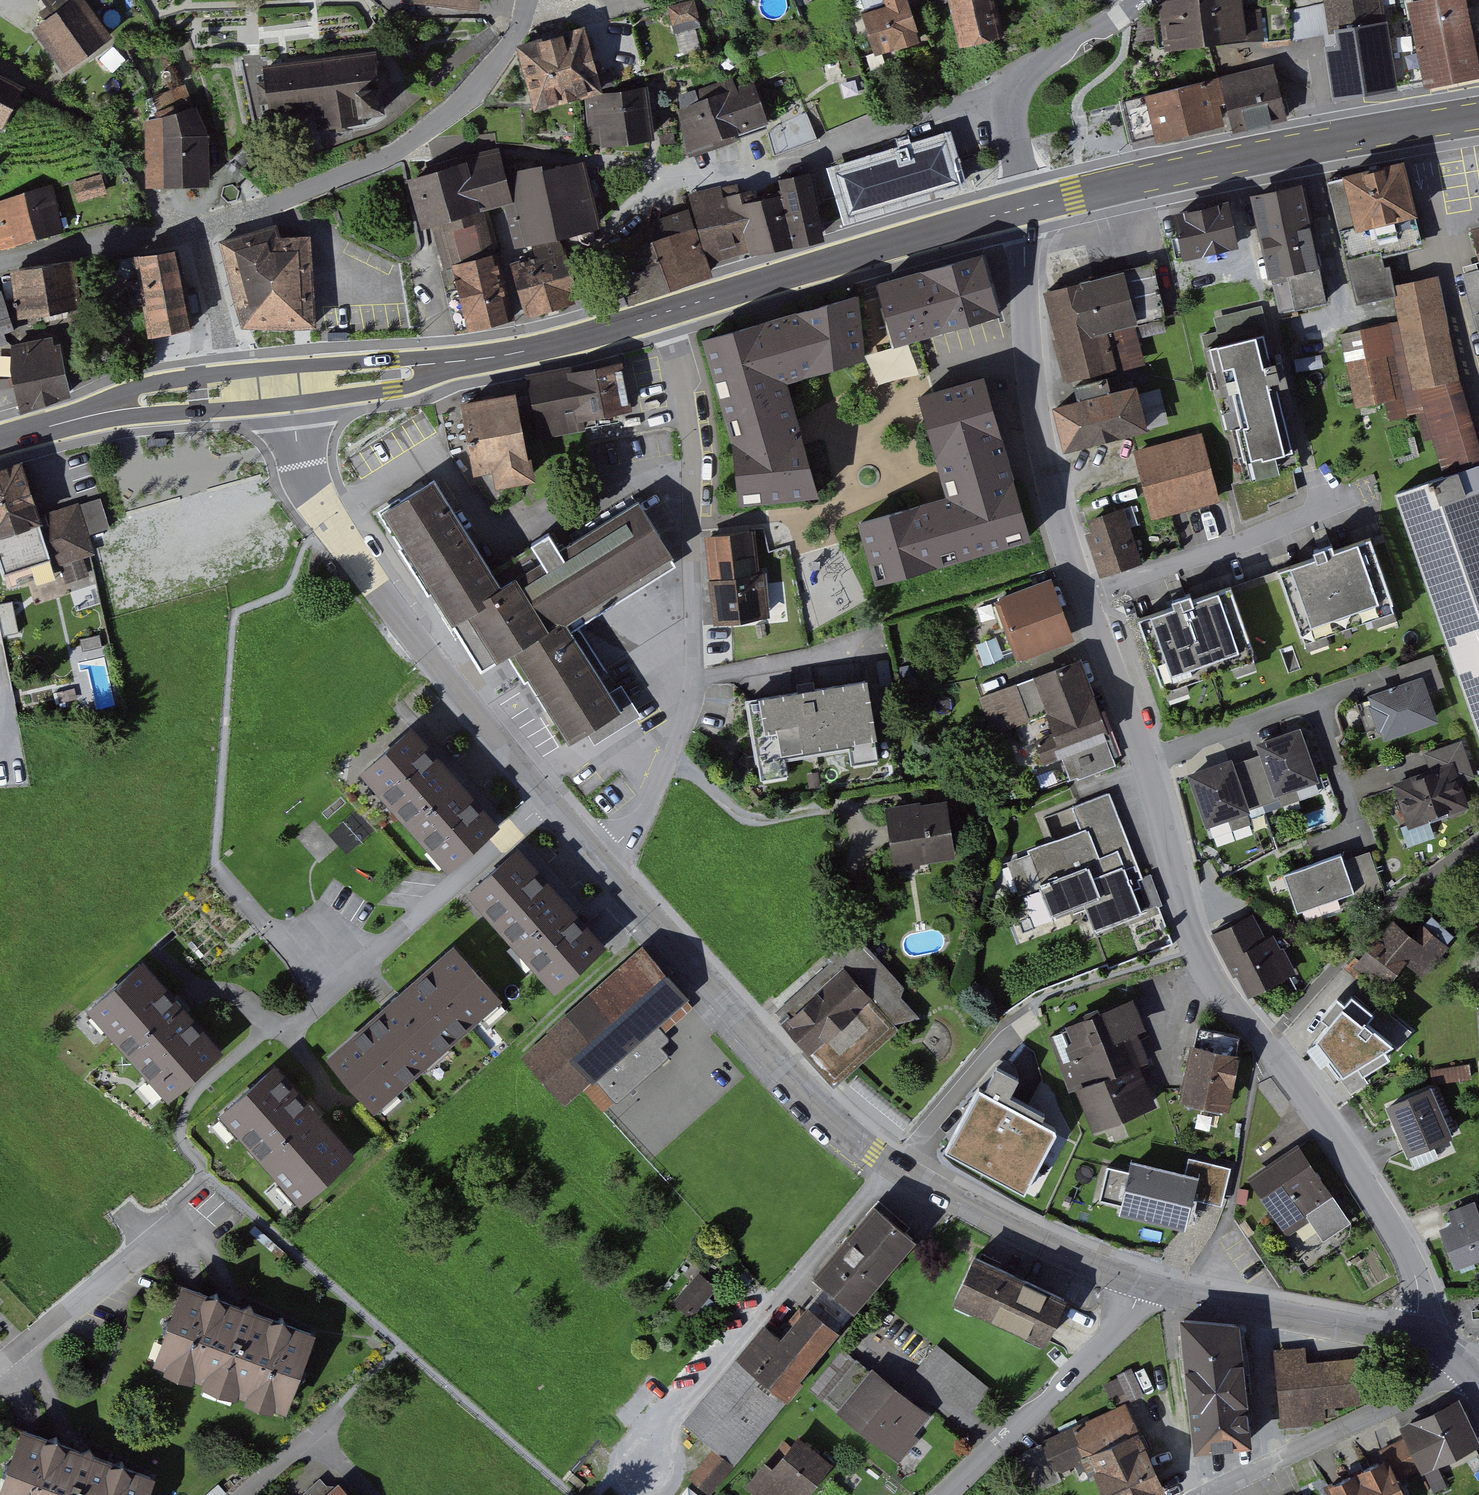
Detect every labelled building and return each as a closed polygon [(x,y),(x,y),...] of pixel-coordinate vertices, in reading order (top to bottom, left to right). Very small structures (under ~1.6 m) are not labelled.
[(38,29),(71,76),(121,42),(92,0),(44,0),(56,17),(38,29)] [(414,4),(486,10),(486,0),(415,0),(414,4)] [(869,13),(884,55),(934,37),(920,0),(904,0),(869,13)] [(996,0),(956,0),(967,47),(1005,38),(996,0)] [(1175,48),(1257,41),(1253,0),(1197,0),(1171,2),(1175,48)] [(1377,0),(1338,0),(1327,2),(1336,58),(1324,60),(1331,102),(1392,93),(1377,0)] [(1478,82),(1478,42),(1469,0),(1441,0),(1412,7),(1433,93),(1469,84),(1478,82)] [(684,48),(705,42),(694,6),(674,12),(684,48)] [(603,96),(584,35),(517,56),(536,117),(603,96)] [(394,54),(266,69),(271,115),(336,107),(338,129),(370,125),(369,116),(401,112),(394,54)] [(1275,67),(1221,80),(1233,127),(1234,133),(1288,120),(1275,67)] [(8,130),(30,88),(0,72),(0,126),(8,130)] [(1221,80),(1149,98),(1160,144),(1233,127),(1221,80)] [(682,100),(699,151),(771,127),(758,88),(742,93),(738,82),(682,100)] [(646,97),(594,103),(601,155),(652,149),(646,97)] [(193,114),(148,126),(152,188),(207,189),(206,143),(193,114)] [(949,134),(829,170),(846,226),(966,190),(949,134)] [(504,153),(420,179),(447,265),(492,250),(481,214),(507,206),(519,202),(512,178),(504,153)] [(1415,160),(1351,174),(1352,177),(1364,231),(1387,226),(1427,217),(1415,160)] [(519,202),(507,206),(518,251),(598,231),(581,162),(512,178),(519,202)] [(722,197),(740,255),(821,236),(807,177),(722,197)] [(1363,331),(1346,335),(1362,406),(1389,400),(1393,416),(1420,410),(1440,473),(1478,461),(1478,445),(1459,381),(1440,278),(1400,285),(1387,226),(1364,231),(1352,177),(1331,182),(1363,331)] [(680,233),(691,270),(740,255),(722,197),(718,185),(669,200),(680,233)] [(1262,195),(1283,311),(1331,302),(1311,187),(1262,195)] [(57,190),(0,206),(0,232),(6,252),(69,235),(57,190)] [(1238,205),(1177,218),(1186,262),(1247,249),(1238,205)] [(276,223),(223,239),(243,326),(313,324),(308,232),(280,234),(276,223)] [(607,256),(622,305),(695,283),(691,270),(680,233),(607,256)] [(176,244),(135,252),(151,336),(192,329),(176,244)] [(572,251),(517,268),(532,318),(587,302),(572,251)] [(503,255),(457,266),(473,332),(519,321),(503,255)] [(1130,265),(1139,310),(1157,306),(1148,261),(1130,265)] [(80,309),(72,264),(17,274),(26,319),(80,309)] [(982,265),(877,295),(895,356),(999,327),(982,265)] [(1478,325),(1478,273),(1465,277),(1478,325)] [(1049,293),(1072,385),(1150,366),(1128,274),(1049,293)] [(7,292),(0,294),(0,348),(21,341),(7,292)] [(861,298),(701,343),(720,414),(788,394),(789,394),(867,372),(861,298)] [(1296,454),(1304,452),(1265,303),(1214,316),(1218,332),(1201,336),(1248,522),(1274,512),(1272,504),(1306,491),(1296,454)] [(9,349),(20,407),(68,392),(58,339),(9,349)] [(625,370),(531,387),(541,439),(588,431),(586,420),(632,412),(625,370)] [(978,377),(912,396),(939,493),(1006,474),(978,377)] [(1141,390),(1058,411),(1069,451),(1152,429),(1141,390)] [(738,517),(819,509),(788,394),(720,414),(733,470),(738,517)] [(518,399),(465,409),(476,470),(498,466),(501,485),(533,479),(518,399)] [(1206,440),(1140,456),(1155,518),(1222,501),(1206,440)] [(0,472),(0,547),(8,572),(59,557),(62,568),(98,557),(82,504),(46,515),(30,463),(0,472)] [(1396,492),(1478,731),(1478,477),(1475,465),(1396,492)] [(510,645),(569,738),(621,706),(570,625),(677,558),(638,496),(561,544),(549,525),(532,536),(548,562),(506,588),(433,471),(383,503),(482,662),(510,645)] [(939,493),(852,518),(870,582),(1024,537),(1006,474),(939,493)] [(1085,522),(1101,574),(1141,562),(1124,509),(1085,522)] [(705,533),(709,576),(756,571),(751,528),(705,533)] [(1369,537),(1275,570),(1299,640),(1394,607),(1369,537)] [(756,571),(709,576),(714,619),(770,613),(765,570),(756,571)] [(1052,581),(991,603),(1010,657),(1071,635),(1052,581)] [(1231,586),(1137,619),(1161,689),(1255,656),(1231,586)] [(1395,667),(1401,681),(1420,674),(1426,692),(1443,686),(1432,654),(1395,667)] [(1116,760),(1079,662),(979,699),(992,733),(1026,720),(1039,757),(1055,751),(1065,779),(1116,760)] [(1401,681),(1365,694),(1381,738),(1436,719),(1426,692),(1420,674),(1401,681)] [(865,678),(744,698),(757,778),(784,774),(782,758),(841,748),(844,764),(878,758),(865,678)] [(385,753),(477,855),(526,810),(434,709),(385,753)] [(1273,797),(1315,783),(1296,727),(1254,741),(1259,755),(1273,797)] [(1422,754),(1429,775),(1451,767),(1457,783),(1473,778),(1460,741),(1422,754)] [(1259,755),(1230,764),(1244,806),(1273,797),(1259,755)] [(1204,827),(1246,813),(1244,806),(1230,764),(1227,758),(1185,772),(1204,827)] [(1429,775),(1394,787),(1408,825),(1465,806),(1457,783),(1451,767),(1429,775)] [(1143,871),(1112,795),(1074,810),(1084,833),(1011,862),(1040,933),(1088,914),(1097,937),(1150,915),(1134,875),(1143,871)] [(882,808),(890,865),(950,856),(942,799),(882,808)] [(1362,873),(1376,869),(1370,849),(1356,853),(1362,873)] [(522,850),(480,890),(568,984),(611,944),(522,850)] [(1339,853),(1280,872),(1293,913),(1352,893),(1339,853)] [(1248,913),(1213,929),(1232,969),(1240,965),(1253,993),(1290,974),(1272,935),(1261,941),(1248,913)] [(361,1037),(413,1092),(534,978),(483,924),(361,1037)] [(1398,924),(1361,965),(1389,990),(1415,961),(1430,974),(1452,949),(1425,926),(1414,939),(1398,924)] [(842,937),(772,1003),(840,1081),(910,1013),(842,937)] [(170,942),(119,990),(202,1076),(252,1028),(170,942)] [(651,947),(528,1053),(571,1102),(601,1076),(619,1096),(673,1049),(666,1041),(674,1035),(663,1022),(694,996),(651,947)] [(1334,1044),(1324,1059),(1353,1095),(1405,1059),(1380,1039),(1387,1030),(1360,1007),(1354,1015),(1346,1007),(1324,1033),(1334,1044)] [(1086,1090),(1100,1128),(1157,1107),(1143,1068),(1151,1065),(1131,1011),(1056,1038),(1076,1094),(1086,1090)] [(1194,1029),(1177,1102),(1222,1112),(1239,1040),(1194,1029)] [(299,1048),(254,1091),(342,1184),(388,1141),(299,1048)] [(972,1085),(938,1148),(1020,1192),(1054,1129),(1036,1120),(1039,1114),(1005,1095),(1014,1078),(991,1066),(979,1089),(972,1085)] [(1394,1108),(1415,1156),(1462,1135),(1441,1088),(1394,1108)] [(1321,1242),(1349,1223),(1298,1146),(1249,1178),(1287,1235),(1307,1222),(1321,1242)] [(1216,1204),(1225,1165),(1182,1155),(1178,1173),(1129,1161),(1127,1171),(1104,1165),(1095,1200),(1119,1206),(1116,1218),(1183,1234),(1191,1198),(1216,1204)] [(1478,1261),(1478,1216),(1473,1202),(1448,1212),(1453,1224),(1442,1229),(1459,1270),(1478,1261)] [(870,1207),(808,1276),(849,1312),(910,1243),(870,1207)] [(974,1258),(955,1301),(1046,1341),(1065,1298),(974,1258)] [(706,1273),(680,1301),(697,1316),(723,1288),(706,1273)] [(197,1289),(185,1285),(158,1362),(285,1407),(313,1331),(234,1303),(197,1289)] [(738,1360),(780,1395),(832,1333),(803,1309),(777,1340),(764,1329),(738,1360)] [(1178,1317),(1189,1447),(1246,1442),(1235,1323),(1178,1317)] [(970,1410),(988,1388),(937,1345),(919,1367),(970,1410)] [(1303,1345),(1270,1349),(1278,1424),(1311,1420),(1310,1409),(1357,1404),(1352,1361),(1305,1366),(1303,1345)] [(781,1402),(735,1364),(684,1424),(713,1448),(731,1463),(781,1402)] [(1131,1368),(1117,1374),(1127,1399),(1135,1396),(1142,1393),(1131,1368)] [(840,1415),(899,1463),(934,1420),(875,1372),(840,1415)] [(1404,1437),(1420,1470),(1477,1443),(1460,1408),(1456,1399),(1409,1423),(1399,1427),(1404,1437)] [(1102,1494),(1148,1494),(1160,1489),(1123,1406),(1072,1428),(1089,1465),(1102,1494)] [(1029,1491),(1089,1465),(1072,1428),(1012,1453),(1029,1491)] [(27,1432),(5,1494),(154,1494),(159,1479),(73,1448),(43,1438),(27,1432)] [(827,1462),(793,1436),(768,1467),(761,1461),(742,1484),(756,1494),(789,1494),(790,1494),(801,1494),(827,1462)] [(1379,1449),(1384,1457),(1395,1482),(1420,1470),(1404,1437),(1396,1441),(1379,1449)] [(713,1448),(688,1477),(706,1492),(731,1463),(713,1448)] [(1328,1494),(1402,1494),(1395,1482),(1384,1457),(1376,1461),(1364,1466),(1352,1472),(1336,1479),(1324,1485),(1328,1494)] [(690,1482),(679,1494),(705,1494),(690,1482)] [(345,1485),(335,1494),(355,1494),(345,1485)]
